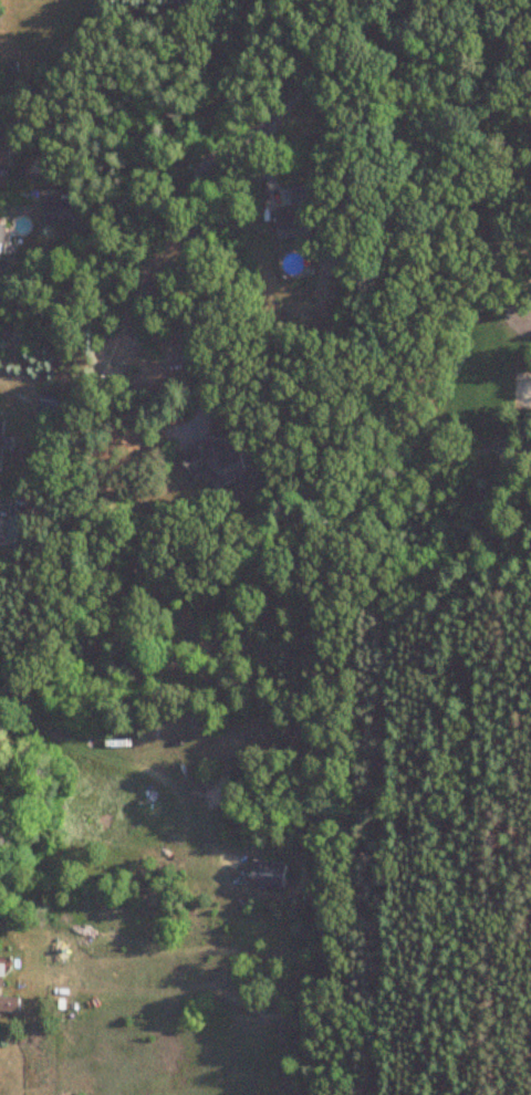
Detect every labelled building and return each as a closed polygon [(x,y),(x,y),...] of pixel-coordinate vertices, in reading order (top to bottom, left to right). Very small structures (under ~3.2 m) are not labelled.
[(76,204),(47,204),(47,223),(76,223),(76,204)] [(0,227),(0,255),(8,255),(8,227),(0,227)] [(54,404),(46,403),(43,414),(52,415),(54,404)] [(12,451),(13,440),(4,440),(5,422),(0,422),(0,475),(2,476),(3,451),(12,451)] [(247,885),(284,891),(287,866),(251,860),(247,885)] [(3,1010),(19,1012),(20,1001),(4,999),(3,1010)]
